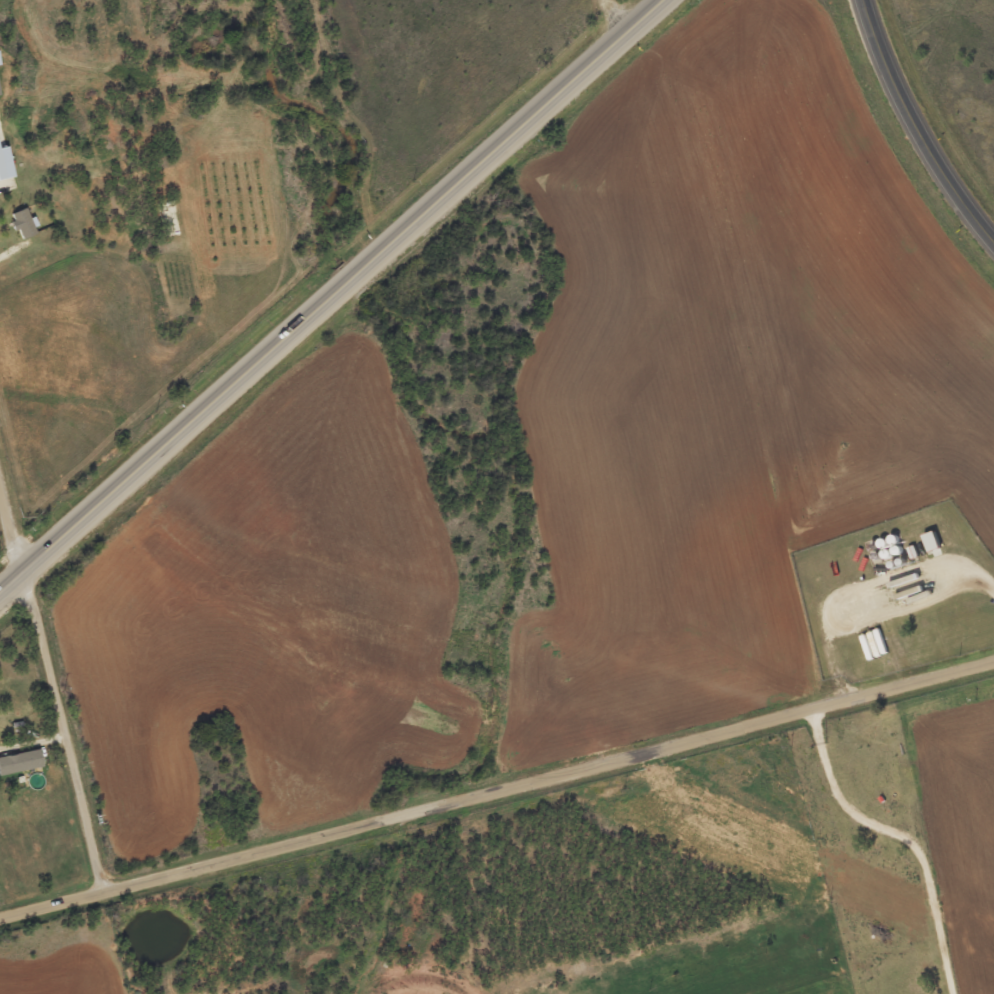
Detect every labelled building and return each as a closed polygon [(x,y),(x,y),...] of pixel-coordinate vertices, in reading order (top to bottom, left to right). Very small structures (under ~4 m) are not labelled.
[(13,177),(8,146),(0,147),(0,179),(13,177)] [(32,216),(29,218),(25,208),(9,214),(15,230),(18,229),(22,239),(38,232),(32,216)] [(924,535),(935,531),(941,547),(930,551),(924,535)] [(907,548),(914,545),(919,556),(912,559),(907,548)] [(38,748),(0,756),(0,775),(42,766),(38,748)]
